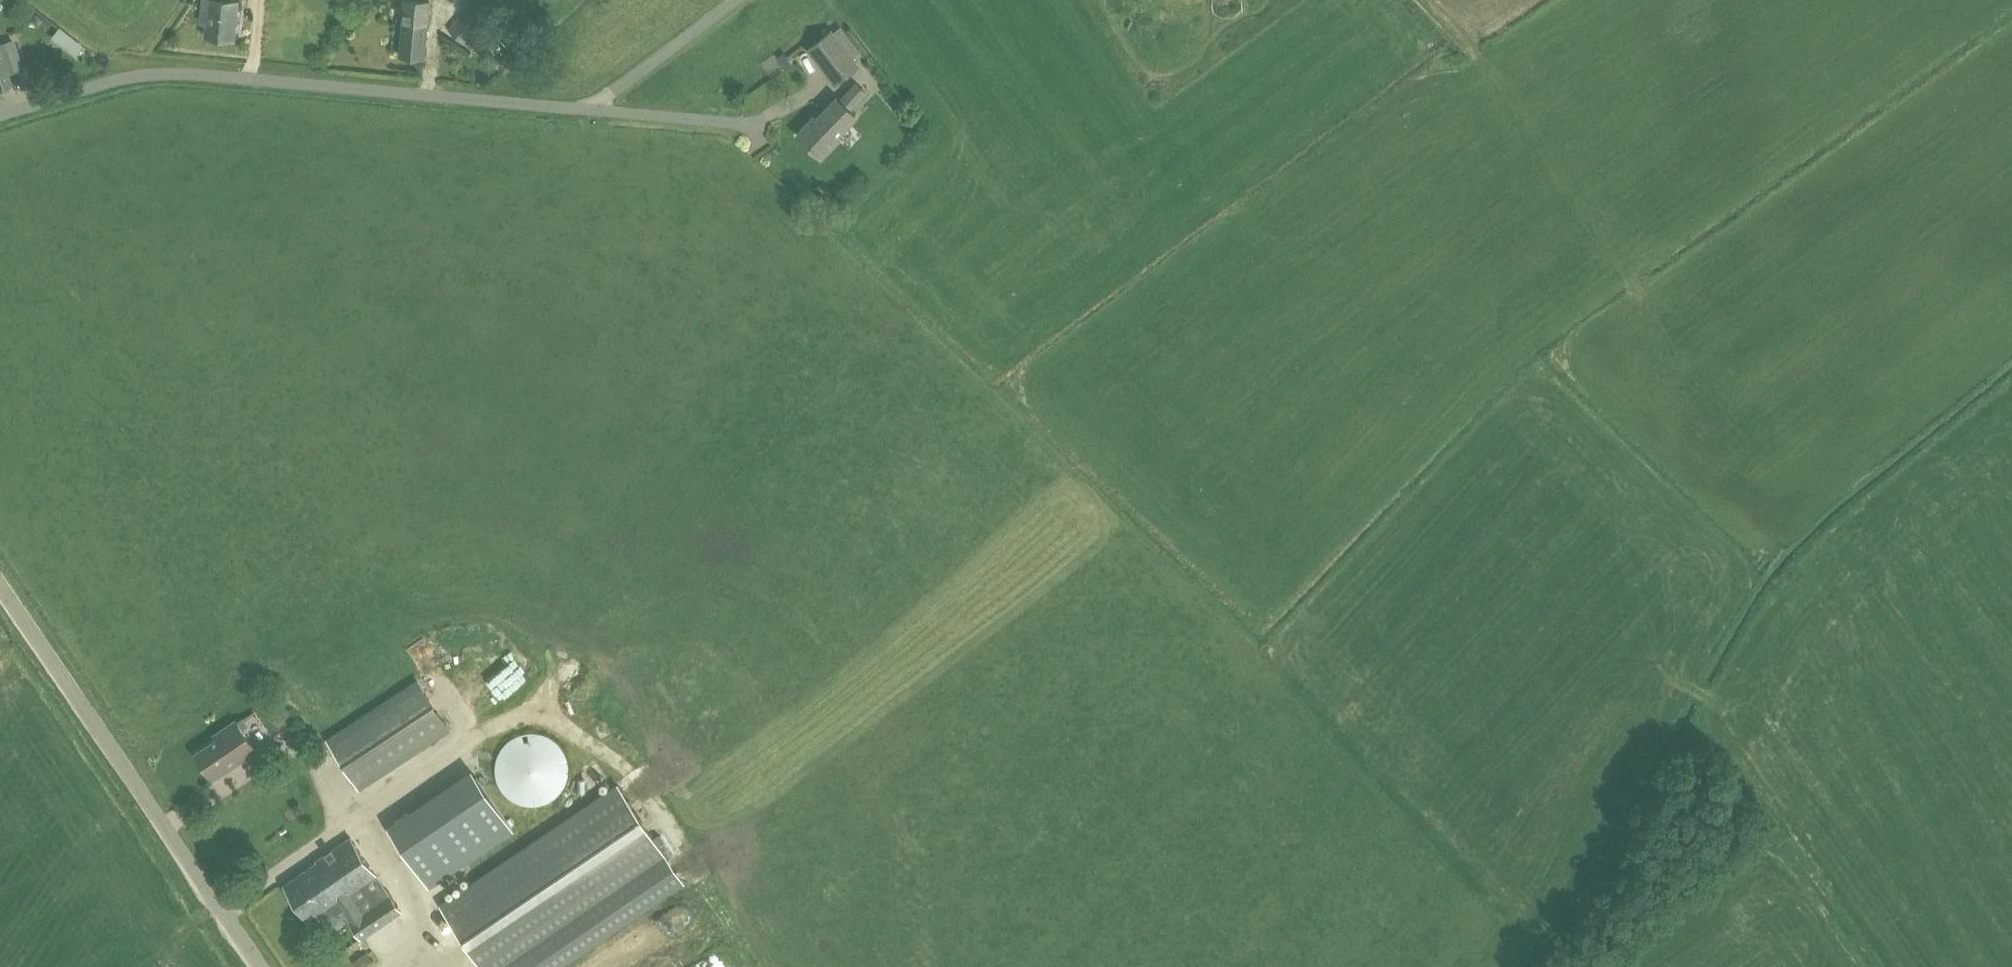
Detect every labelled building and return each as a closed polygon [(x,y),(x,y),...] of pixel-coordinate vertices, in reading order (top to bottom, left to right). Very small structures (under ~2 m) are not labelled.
[(239,1),(233,0),(209,0),(208,5),(203,5),(201,22),(207,22),(206,36),(235,39),(239,1)] [(431,0),(426,0),(405,0),(401,54),(426,56),(431,0)] [(464,43),(487,18),(488,19),(495,12),(482,0),(475,0),(448,29),(464,43)] [(836,83),(858,67),(831,31),(809,48),(829,74),(836,83)] [(6,73),(21,68),(12,41),(0,44),(0,88),(10,85),(6,73)] [(838,99),(818,120),(813,115),(795,132),(821,159),(840,140),(836,135),(855,115),(849,109),(865,93),(856,85),(841,101),(838,99)] [(405,638),(413,666),(432,660),(424,632),(405,638)] [(418,681),(328,740),(359,789),(449,729),(418,681)] [(214,778),(256,750),(237,721),(215,735),(218,739),(197,753),(214,778)] [(498,759),(497,765),(496,770),(498,778),(500,785),(506,792),(513,798),(519,801),(527,804),(535,805),(541,804),(547,802),(552,800),(557,797),(562,790),(566,783),(569,775),(569,768),(568,763),(566,756),(563,750),(556,741),(549,737),(538,733),(530,732),(521,734),(514,737),(508,741),(504,746),(500,753),(498,759)] [(457,814),(428,774),(374,811),(403,852),(457,814)] [(548,833),(440,905),(482,966),(558,966),(685,881),(667,855),(620,784),(548,833)] [(486,801),(416,849),(439,881),(508,833),(486,801)] [(309,919),(320,911),(326,920),(342,909),(362,938),(402,910),(351,837),(284,883),(309,919)] [(659,940),(667,949),(688,933),(681,923),(659,940)]
